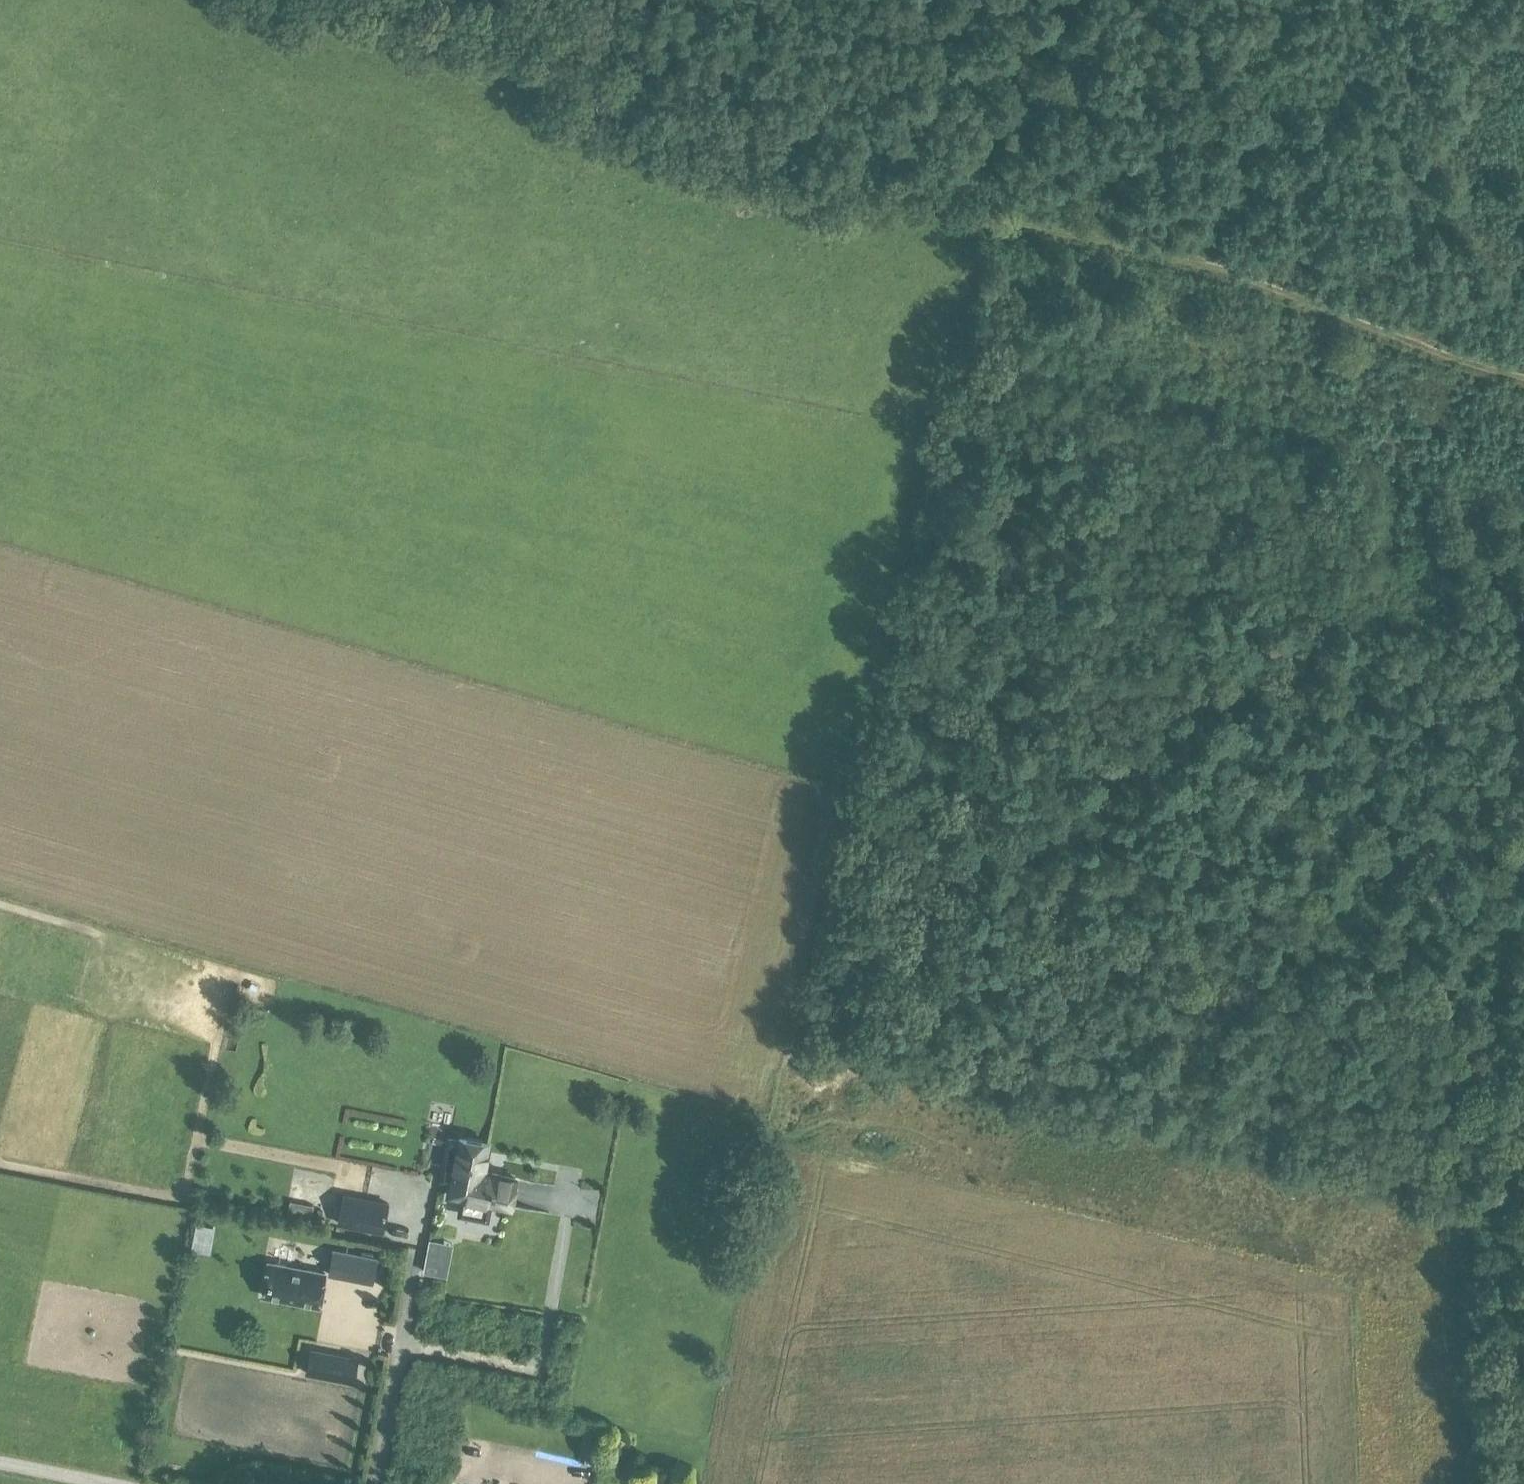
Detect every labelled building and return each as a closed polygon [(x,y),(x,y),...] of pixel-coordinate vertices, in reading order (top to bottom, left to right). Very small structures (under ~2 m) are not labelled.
[(465,1184),(461,1207),(489,1213),(491,1203),(510,1207),(516,1177),(484,1171),(489,1143),(460,1138),(459,1140),(450,1138),(442,1179),(465,1184)] [(344,1194),(338,1222),(383,1231),(389,1203),(344,1194)] [(460,1211),(440,1303),(483,1313),(490,1276),(497,1278),(504,1250),(505,1250),(511,1222),(460,1211)] [(197,1222),(192,1249),(210,1252),(215,1226),(197,1222)] [(430,1239),(424,1271),(438,1273),(444,1242),(430,1239)] [(334,1250),(329,1274),(342,1277),(347,1252),(334,1250)] [(595,1277),(599,1264),(586,1261),(583,1275),(595,1277)] [(269,1262),(263,1295),(319,1306),(326,1273),(269,1262)] [(307,1372),(354,1382),(358,1362),(310,1353),(307,1372)] [(302,1409),(327,1410),(328,1398),(302,1397),(302,1409)] [(370,1449),(370,1431),(299,1428),(298,1449),(337,1451),(337,1447),(370,1449)]
